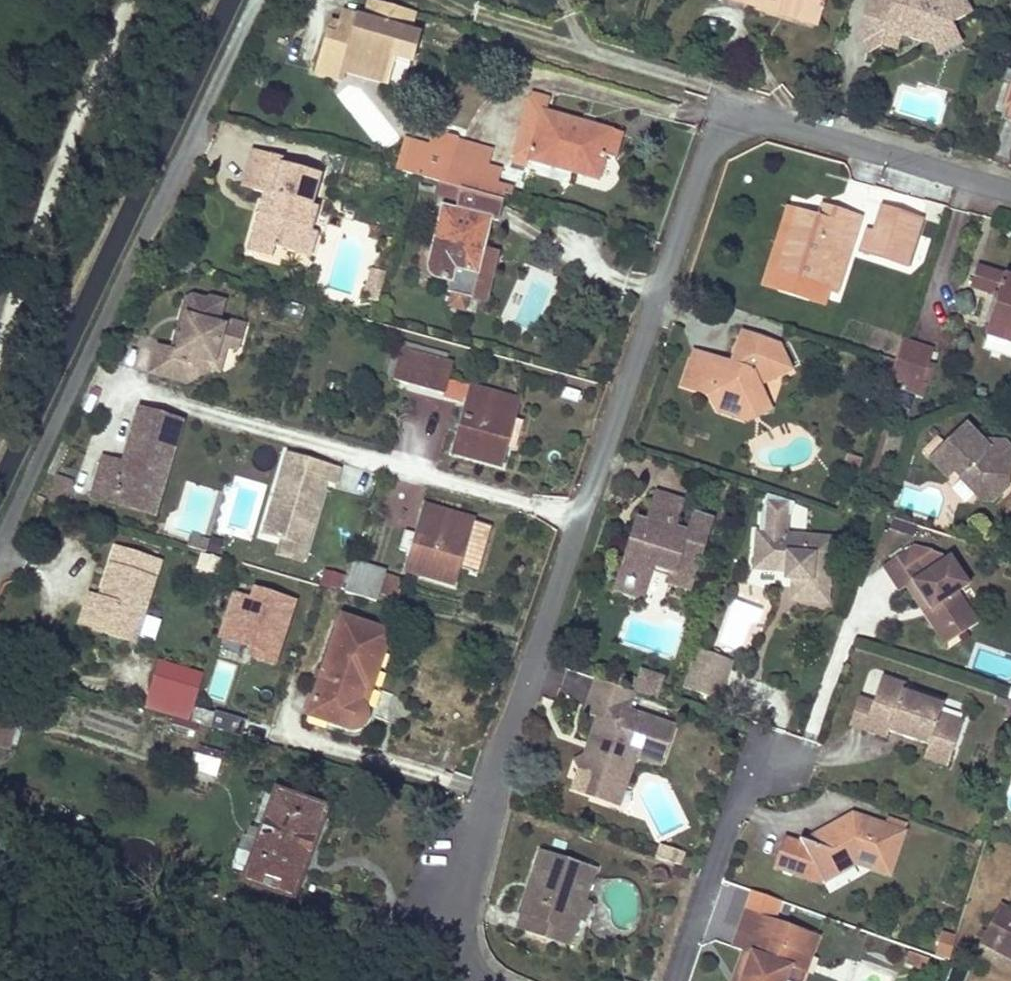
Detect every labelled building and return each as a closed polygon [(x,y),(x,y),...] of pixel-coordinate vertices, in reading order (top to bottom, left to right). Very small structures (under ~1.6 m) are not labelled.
[(414,8),(384,0),(369,0),(365,15),(345,10),(342,21),(339,32),(330,30),(319,68),(343,75),(345,67),(349,55),(391,67),(393,58),(411,62),(419,31),(408,28),(414,8)] [(777,9),(779,0),(745,0),(777,9)] [(816,20),(818,15),(785,5),(786,1),(784,0),(779,0),(777,9),(816,20)] [(785,5),(818,15),(822,0),(784,0),(786,1),(785,5)] [(882,0),(867,0),(856,37),(866,56),(895,42),(898,32),(909,35),(922,29),(928,43),(954,30),(949,20),(968,12),(962,0),(891,0),(891,3),(882,0)] [(333,19),(330,30),(339,32),(342,21),(333,19)] [(933,53),(959,40),(954,30),(928,43),(933,53)] [(391,67),(349,55),(345,67),(387,79),(391,67)] [(1004,69),(1000,80),(1010,84),(1010,72),(1004,69)] [(544,101),(528,97),(509,160),(525,165),(527,157),(595,177),(602,153),(611,156),(619,132),(541,109),(544,101)] [(1010,120),(1010,104),(1005,102),(1001,117),(1010,120)] [(397,168),(405,171),(411,172),(441,181),(450,152),(455,136),(432,130),(427,146),(427,148),(405,141),(397,168)] [(455,136),(450,152),(441,181),(459,186),(481,192),(483,183),(488,163),(459,155),(464,138),(455,136)] [(282,159),(250,150),(239,189),(262,195),(271,198),(266,218),(257,215),(247,252),(272,259),(275,248),(296,253),(303,227),(310,229),(317,207),(311,205),(319,176),(280,165),(282,159)] [(504,189),(483,183),(481,192),(502,198),(504,189)] [(427,267),(427,268),(427,269),(428,270),(430,272),(431,273),(433,274),(449,278),(444,291),(468,297),(482,238),(488,216),(496,219),(502,198),(481,192),(459,186),(453,208),(441,205),(426,265),(427,267)] [(257,215),(266,218),(271,198),(262,195),(257,215)] [(919,212),(881,199),(872,226),(910,238),(919,212)] [(840,221),(845,209),(824,201),(819,213),(840,221)] [(792,203),(778,237),(787,240),(800,206),(792,203)] [(820,286),(827,266),(835,245),(848,250),(861,215),(845,209),(840,221),(819,213),(800,206),(787,240),(777,270),(820,286)] [(858,245),(903,260),(910,238),(872,226),(865,224),(858,245)] [(296,253),(310,258),(317,231),(310,229),(303,227),(296,253)] [(493,241),(482,238),(468,297),(478,299),(493,241)] [(361,296),(375,300),(384,269),(370,265),(361,296)] [(977,267),(971,285),(997,294),(988,324),(1010,331),(1010,278),(977,267)] [(229,326),(222,324),(229,302),(214,298),(210,300),(197,296),(189,300),(185,315),(191,316),(181,353),(175,351),(160,347),(153,373),(190,383),(203,376),(195,364),(197,357),(217,362),(221,352),(230,348),(241,350),(247,326),(235,322),(229,326)] [(185,315),(175,351),(181,353),(191,316),(185,315)] [(984,333),(1010,342),(1010,331),(988,324),(984,333)] [(718,371),(687,359),(676,388),(703,397),(711,414),(730,420),(746,411),(755,389),(787,372),(774,346),(738,334),(727,368),(718,371)] [(928,348),(901,339),(895,359),(888,379),(921,389),(929,365),(923,362),(928,348)] [(213,371),(222,373),(230,348),(221,352),(217,362),(197,357),(195,364),(203,376),(213,371)] [(458,432),(455,442),(452,452),(497,464),(502,446),(510,416),(515,399),(470,386),(445,379),(450,362),(400,349),(392,380),(441,393),(441,395),(466,402),(460,420),(451,417),(447,429),(458,432)] [(746,411),(730,420),(743,424),(767,413),(755,389),(746,411)] [(184,422),(142,410),(127,464),(105,458),(94,497),(116,503),(120,491),(161,502),(184,422)] [(512,449),(521,419),(510,416),(502,446),(512,449)] [(961,422),(926,457),(944,476),(952,469),(979,495),(988,495),(1001,482),(1001,473),(1010,464),(1010,441),(1005,435),(995,435),(984,447),(961,422)] [(315,513),(325,480),(334,483),(338,466),(285,450),(261,532),(281,538),(300,544),(310,511),(315,513)] [(680,499),(652,489),(641,521),(644,522),(639,537),(632,535),(627,551),(623,549),(612,579),(641,588),(649,563),(665,568),(690,577),(709,518),(690,512),(683,529),(671,525),(680,499)] [(120,491),(116,503),(158,515),(161,502),(120,491)] [(764,493),(763,496),(762,511),(759,510),(757,527),(753,527),(750,568),(787,570),(785,595),(824,597),(828,533),(782,529),(784,499),(764,493)] [(405,568),(451,582),(456,568),(474,572),(488,526),(469,520),(470,517),(423,504),(415,535),(403,532),(398,549),(409,552),(405,568)] [(302,559),(306,545),(315,513),(310,511),(300,544),(281,538),(277,552),(302,559)] [(644,522),(641,521),(637,520),(632,535),(639,537),(644,522)] [(204,549),(207,540),(190,535),(188,545),(194,546),(204,549)] [(132,639),(158,559),(115,546),(99,597),(90,626),(132,639)] [(926,569),(911,546),(883,563),(898,588),(905,584),(912,579),(931,607),(923,613),(938,636),(952,626),(958,634),(975,624),(956,592),(971,583),(952,553),(926,569)] [(348,575),(344,590),(374,599),(383,570),(353,561),(352,561),(348,575)] [(348,575),(326,568),(321,584),(343,591),(348,575)] [(661,581),(686,589),(690,577),(665,568),(661,581)] [(609,588),(638,598),(641,588),(612,579),(609,588)] [(931,607),(912,579),(905,584),(923,613),(931,607)] [(291,602),(248,588),(243,603),(231,599),(216,647),(271,665),(291,602)] [(79,622),(90,626),(99,597),(88,593),(79,622)] [(361,723),(362,722),(363,721),(364,719),(364,717),(365,715),(365,713),(365,711),(364,709),(363,707),(362,705),(360,703),(358,702),(356,701),(362,685),(368,687),(388,631),(340,616),(306,713),(349,727),(351,727),(354,727),(356,727),(358,726),(360,725),(361,723)] [(142,618),(140,637),(153,639),(156,619),(142,618)] [(952,626),(938,636),(944,643),(958,634),(952,626)] [(691,647),(688,657),(723,669),(726,660),(691,647)] [(688,657),(678,685),(713,697),(723,669),(688,657)] [(658,679),(638,673),(632,691),(651,698),(658,679)] [(874,698),(864,729),(888,736),(891,728),(930,742),(954,749),(965,718),(942,710),(944,699),(905,687),(906,680),(883,674),(874,698)] [(194,688),(150,675),(142,699),(187,713),(194,688)] [(632,691),(591,677),(580,713),(596,718),(587,742),(594,745),(590,754),(583,756),(575,759),(578,769),(571,789),(603,800),(608,785),(618,787),(629,759),(634,756),(655,764),(668,726),(626,711),(632,691)] [(874,698),(858,692),(848,722),(864,729),(874,698)] [(237,718),(212,710),(206,732),(231,740),(237,718)] [(182,718),(158,711),(155,721),(179,728),(182,718)] [(12,725),(14,717),(0,713),(0,723),(0,722),(12,725)] [(6,748),(12,725),(0,722),(0,723),(0,746),(6,748)] [(594,745),(587,742),(583,756),(590,754),(594,745)] [(954,749),(930,742),(925,756),(950,763),(954,749)] [(220,750),(196,743),(188,769),(212,776),(220,750)] [(618,787),(608,785),(603,800),(612,803),(618,787)] [(258,838),(251,858),(244,877),(291,894),(322,806),(276,790),(261,831),(253,828),(251,836),(258,838)] [(808,827),(798,824),(802,832),(798,834),(783,829),(773,857),(818,872),(822,870),(855,854),(891,867),(904,824),(852,806),(848,820),(840,819),(824,821),(808,827)] [(657,837),(653,848),(675,855),(679,845),(657,837)] [(597,861),(541,843),(531,873),(540,875),(532,899),(527,897),(518,923),(548,933),(551,926),(574,934),(580,915),(586,894),(597,861)] [(586,894),(580,915),(587,917),(593,896),(586,894)] [(1005,898),(982,933),(1010,951),(1010,901),(1005,898)] [(821,931),(748,903),(733,940),(745,946),(738,964),(748,967),(743,980),(787,980),(795,960),(786,957),(790,944),(813,952),(821,931)] [(551,926),(548,933),(571,941),(574,934),(551,926)] [(934,954),(949,960),(957,937),(942,931),(934,954)] [(932,947),(911,940),(908,951),(929,958),(932,947)] [(813,952),(790,944),(786,957),(795,960),(809,965),(813,952)] [(738,964),(733,980),(743,980),(748,967),(738,964)]
